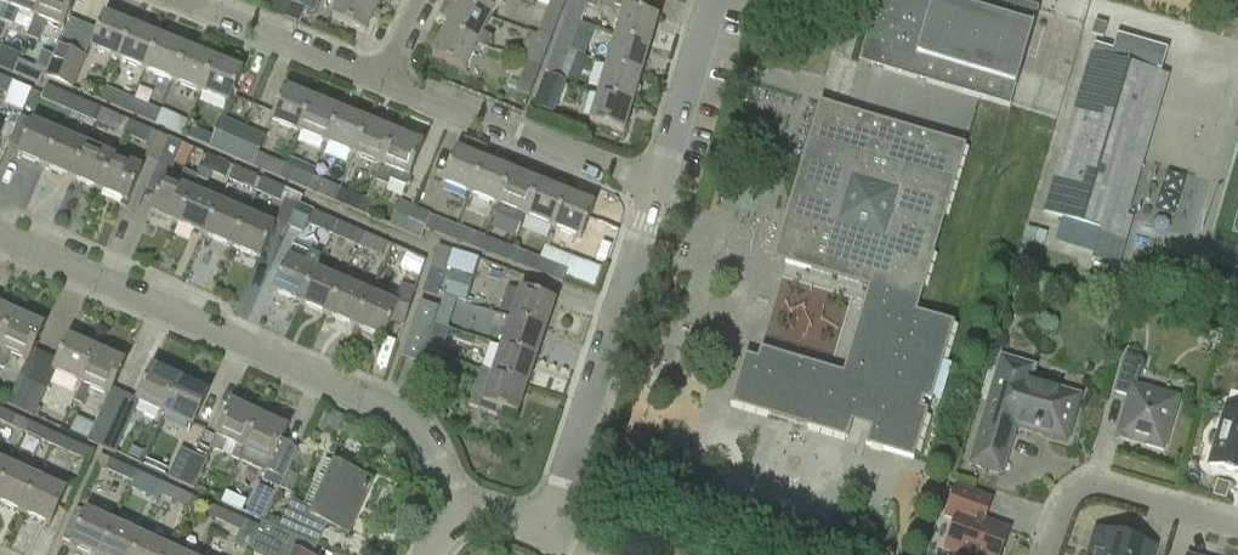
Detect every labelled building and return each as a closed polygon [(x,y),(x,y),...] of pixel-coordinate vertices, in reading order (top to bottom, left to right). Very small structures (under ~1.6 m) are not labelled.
[(33,24),(42,0),(11,0),(8,6),(2,22),(14,28),(18,18),(33,24)] [(33,24),(27,38),(38,43),(47,22),(63,29),(74,0),(42,0),(33,24)] [(318,0),(289,0),(288,2),(313,13),(318,0)] [(333,16),(367,33),(379,6),(366,0),(332,0),(339,3),(333,16)] [(489,17),(492,18),(501,0),(460,0),(459,2),(489,17)] [(548,7),(562,13),(567,0),(551,0),(548,7)] [(601,0),(574,0),(567,17),(581,23),(587,5),(598,10),(601,0)] [(961,7),(938,0),(878,0),(859,63),(1009,108),(1039,9),(1007,0),(963,0),(961,6),(961,7)] [(459,2),(446,29),(478,45),(487,50),(492,39),(483,35),(492,18),(489,17),(459,2)] [(562,13),(548,7),(539,4),(528,33),(551,41),(562,13)] [(624,8),(615,37),(650,48),(658,18),(624,8)] [(90,48),(118,59),(132,25),(104,14),(90,48)] [(567,17),(556,46),(570,51),(581,23),(567,17)] [(118,59),(147,71),(160,37),(132,25),(118,59)] [(1104,39),(1106,32),(1093,28),(1091,35),(1104,39)] [(465,71),(478,45),(446,29),(433,56),(465,71)] [(528,33),(518,60),(540,68),(551,41),(528,33)] [(147,71),(175,83),(189,49),(160,37),(147,71)] [(650,48),(615,37),(606,66),(641,76),(650,48)] [(13,74),(19,61),(21,54),(0,45),(0,69),(13,74)] [(556,46),(546,73),(560,79),(567,60),(570,51),(556,46)] [(44,78),(59,84),(72,52),(59,47),(48,74),(28,65),(22,79),(40,86),(44,78)] [(175,83),(200,92),(213,59),(189,49),(175,83)] [(72,52),(59,84),(73,90),(86,59),(85,58),(72,52)] [(1123,155),(1129,137),(1141,141),(1161,73),(1091,53),(1083,82),(1066,139),(1067,139),(1056,174),(1044,214),(1100,230),(1099,236),(1124,243),(1132,219),(1126,217),(1142,160),(1123,155)] [(200,92),(229,104),(242,70),(213,59),(200,92)] [(530,96),(540,68),(518,60),(507,87),(516,91),(530,96)] [(606,66),(598,94),(633,104),(641,76),(606,66)] [(560,79),(546,73),(535,101),(549,107),(560,79)] [(9,96),(15,83),(0,76),(0,92),(9,96)] [(4,105),(19,111),(29,89),(15,83),(9,96),(4,105)] [(29,89),(19,111),(36,118),(44,100),(59,107),(69,112),(75,98),(47,86),(43,95),(29,89)] [(270,121),(298,133),(312,99),(285,87),(270,121)] [(100,102),(129,114),(135,100),(107,88),(100,102)] [(598,94),(589,123),(624,133),(633,104),(598,94)] [(69,112),(97,123),(103,110),(75,98),(69,112)] [(298,133),(327,144),(340,110),(312,99),(298,133)] [(129,114),(155,125),(161,111),(135,100),(129,114)] [(966,146),(820,103),(774,258),(870,287),(844,375),(761,350),(758,360),(745,356),(730,406),(845,440),(851,421),(871,427),(866,446),(913,460),(928,412),(920,409),(923,398),(931,401),(954,324),(916,313),(966,146)] [(130,122),(103,110),(97,123),(124,136),(130,122)] [(327,144),(353,155),(367,121),(340,110),(327,144)] [(184,137),(189,123),(161,111),(155,125),(184,137)] [(209,149),(229,158),(243,127),(223,119),(215,137),(198,129),(193,141),(210,148),(209,149)] [(353,155),(381,167),(395,133),(367,121),(353,155)] [(18,155),(45,167),(59,134),(33,122),(18,155)] [(124,136),(146,145),(152,132),(130,122),(124,136)] [(253,169),(253,168),(260,154),(267,137),(243,127),(229,158),(253,169)] [(381,167),(375,182),(388,187),(390,181),(406,188),(410,178),(409,178),(423,144),(395,133),(381,167)] [(73,179),(87,146),(59,134),(45,167),(73,179)] [(158,164),(146,192),(156,196),(150,212),(179,224),(194,191),(199,177),(184,171),(179,185),(165,179),(168,171),(172,172),(175,165),(185,169),(193,149),(184,145),(168,139),(163,152),(158,164)] [(73,179),(101,191),(115,157),(87,146),(73,179)] [(443,183),(471,194),(485,161),(456,150),(443,183)] [(260,154),(253,168),(279,178),(285,164),(260,154)] [(231,165),(208,155),(202,169),(225,179),(231,165)] [(115,157),(101,191),(128,203),(143,170),(115,157)] [(279,178),(308,191),(314,177),(317,171),(290,159),(287,166),(285,164),(279,178)] [(485,161),(471,194),(498,205),(512,172),(485,161)] [(235,167),(229,181),(252,191),(258,177),(235,167)] [(521,226),(525,217),(539,184),(512,172),(498,205),(494,215),(521,226)] [(308,191),(335,203),(341,188),(314,177),(308,191)] [(280,203),(285,189),(262,179),(256,192),(280,203)] [(525,217),(554,228),(568,195),(539,184),(525,217)] [(335,203),(362,214),(368,200),(341,188),(335,203)] [(179,224),(205,236),(219,202),(194,191),(179,224)] [(568,195),(554,228),(581,239),(595,206),(568,195)] [(276,222),(288,227),(298,205),(285,200),(276,222)] [(368,200),(362,214),(369,218),(375,204),(368,200)] [(389,226),(402,232),(413,207),(400,201),(389,226)] [(205,236),(236,249),(251,216),(219,202),(205,236)] [(308,225),(331,236),(337,221),(298,205),(288,227),(304,235),(308,225)] [(426,231),(452,241),(457,227),(432,217),(433,215),(413,207),(402,232),(422,240),(426,231)] [(251,216),(236,249),(261,260),(276,226),(251,216)] [(331,236),(358,247),(364,234),(337,221),(331,236)] [(479,251),(485,238),(457,227),(452,241),(479,251)] [(364,234),(358,247),(382,258),(388,244),(364,234)] [(479,251),(507,262),(512,248),(485,238),(479,251)] [(438,246),(429,274),(443,279),(452,251),(438,246)] [(424,275),(430,257),(401,247),(395,265),(424,275)] [(507,262),(535,273),(540,259),(512,248),(507,262)] [(273,291),(301,304),(316,271),(321,258),(310,254),(304,266),(288,258),(273,291)] [(569,270),(540,259),(535,273),(564,284),(569,270)] [(316,271),(301,304),(329,315),(343,282),(316,271)] [(443,279),(429,274),(423,293),(437,297),(443,279)] [(329,315),(356,327),(370,294),(343,282),(329,315)] [(395,305),(370,294),(356,327),(385,340),(392,321),(404,327),(415,294),(400,289),(395,305)] [(546,331),(555,301),(521,289),(512,319),(546,331)] [(420,302),(412,325),(431,332),(433,332),(435,324),(440,308),(420,302)] [(441,303),(440,308),(435,324),(445,327),(452,306),(441,303)] [(16,315),(0,308),(0,351),(16,315)] [(28,360),(21,375),(35,382),(47,356),(34,350),(44,327),(16,315),(0,351),(0,368),(5,370),(12,353),(28,360)] [(512,319),(503,345),(537,357),(546,331),(512,319)] [(412,325),(401,358),(420,365),(431,332),(412,325)] [(54,372),(81,384),(96,351),(68,339),(59,360),(47,356),(35,382),(47,387),(54,372)] [(503,345),(493,375),(527,386),(537,357),(503,345)] [(96,351),(81,384),(73,402),(83,406),(91,388),(108,396),(88,441),(101,447),(125,394),(114,389),(125,363),(96,351)] [(1001,357),(970,464),(981,468),(987,448),(996,451),(1007,455),(1016,426),(1054,438),(1069,429),(1073,417),(1071,413),(1075,398),(1030,385),(1033,377),(1033,372),(1029,367),(1025,364),(1001,357)] [(1137,386),(1143,362),(1125,357),(1114,394),(1126,397),(1115,439),(1165,453),(1180,398),(1137,386)] [(139,402),(165,414),(180,381),(152,368),(138,400),(125,394),(101,447),(116,454),(139,402)] [(493,375),(482,371),(469,407),(497,416),(500,409),(518,414),(527,386),(493,375)] [(8,405),(22,411),(35,382),(21,376),(8,405)] [(193,427),(208,393),(180,381),(165,414),(193,427)] [(35,382),(22,411),(35,418),(48,388),(47,388),(35,382)] [(212,447),(239,461),(260,417),(232,404),(217,437),(212,447)] [(1225,409),(1209,464),(1237,472),(1237,412),(1225,409)] [(4,410),(0,419),(0,422),(26,434),(31,423),(4,410)] [(287,429),(260,417),(239,461),(267,473),(263,482),(280,490),(288,473),(298,450),(282,442),(287,429)] [(26,434),(53,446),(58,435),(31,423),(26,434)] [(86,448),(58,435),(53,446),(81,459),(80,460),(89,464),(94,453),(85,449),(86,448)] [(167,478),(181,484),(194,455),(180,449),(167,478)] [(208,461),(194,455),(181,484),(195,490),(208,461)] [(110,460),(101,456),(95,470),(100,472),(105,471),(134,483),(138,472),(111,459),(110,460)] [(11,466),(0,461),(0,491),(11,466)] [(292,499),(279,528),(318,545),(327,524),(348,534),(372,481),(334,464),(314,510),(292,499)] [(23,513),(39,479),(11,466),(0,491),(0,503),(23,513)] [(156,507),(162,495),(167,485),(138,472),(134,483),(129,494),(156,507)] [(67,492),(39,479),(23,513),(51,526),(67,492)] [(1230,484),(1217,480),(1213,495),(1226,498),(1230,484)] [(192,497),(167,485),(162,495),(187,508),(192,497)] [(263,520),(275,495),(260,487),(247,512),(263,520)] [(945,516),(955,520),(946,547),(966,554),(965,554),(1001,554),(1009,531),(976,519),(984,497),(955,487),(945,516)] [(187,508),(215,520),(219,509),(192,497),(187,508)] [(1098,524),(1127,531),(1132,511),(1103,505),(1098,524)] [(72,543),(86,513),(78,509),(64,539),(72,543)] [(235,529),(229,541),(248,550),(259,527),(219,509),(215,520),(235,529)] [(92,554),(100,554),(115,524),(86,512),(86,513),(71,546),(92,554)] [(318,545),(279,528),(262,521),(248,552),(254,554),(314,554),(318,545)] [(143,537),(115,524),(100,554),(134,554),(143,537)] [(1096,529),(1089,554),(1135,554),(1139,542),(1096,529)] [(169,549),(143,537),(134,554),(166,554),(169,549)]
